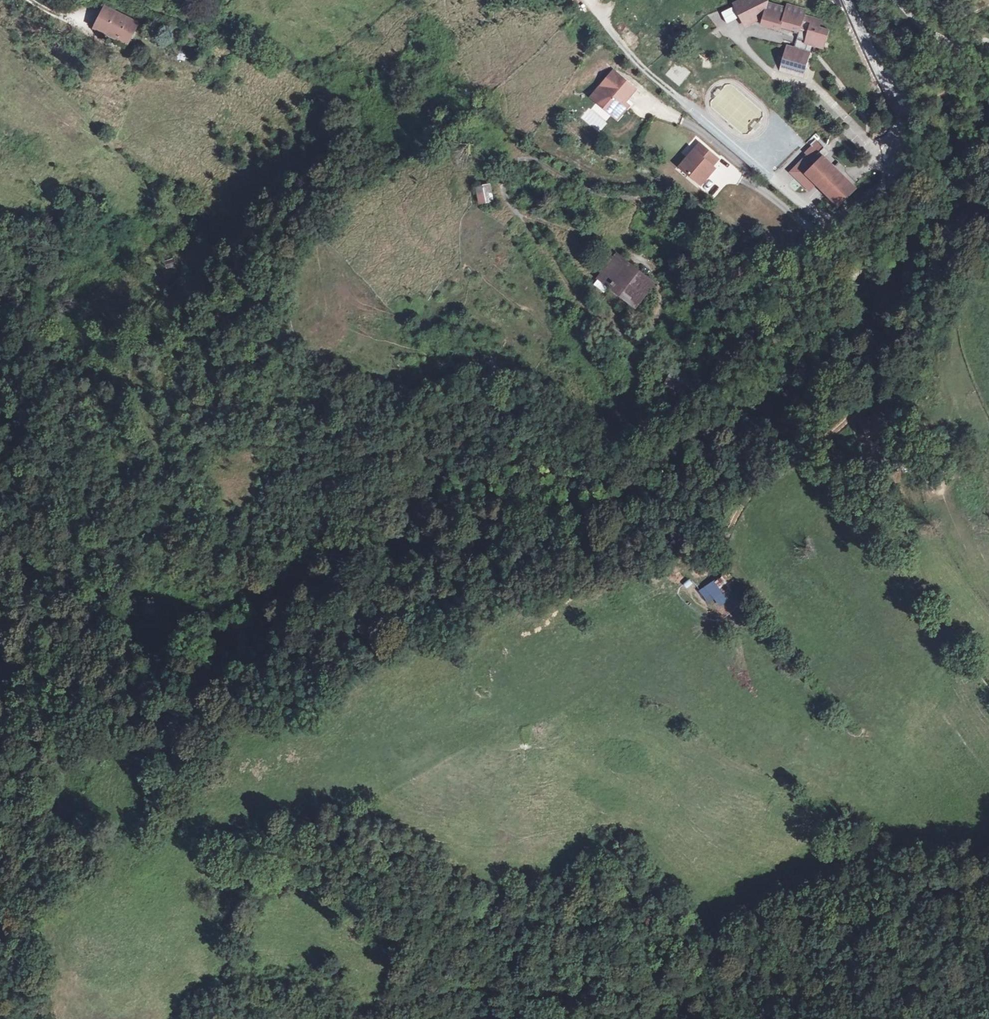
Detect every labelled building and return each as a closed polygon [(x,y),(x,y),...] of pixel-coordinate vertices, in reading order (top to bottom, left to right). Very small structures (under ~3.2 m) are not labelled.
[(705,7),(713,25),(734,14),(727,0),(719,0),(705,7)] [(734,4),(745,25),(763,17),(767,3),(766,0),(742,0),(734,4)] [(785,7),(767,3),(763,17),(762,21),(780,26),(780,29),(798,34),(794,48),(787,46),(779,71),(803,78),(810,53),(805,52),(808,44),(824,49),(829,31),(819,28),(821,20),(804,16),(806,10),(786,4),(785,7)] [(137,23),(106,7),(102,15),(103,16),(98,27),(128,42),(137,23)] [(679,86),(690,73),(678,62),(667,75),(679,86)] [(635,89),(614,71),(596,93),(601,97),(597,101),(612,114),(616,110),(621,114),(628,106),(624,102),(635,89)] [(601,97),(596,93),(592,97),(597,101),(601,97)] [(616,110),(612,114),(617,119),(621,114),(616,110)] [(818,153),(824,147),(816,139),(810,145),(812,147),(818,153)] [(711,154),(700,144),(682,165),(690,172),(688,173),(701,184),(714,168),(712,166),(705,161),(711,154)] [(809,191),(818,182),(808,172),(815,164),(812,160),(818,153),(812,147),(805,154),(807,155),(791,172),(809,191)] [(829,152),(824,147),(818,153),(812,160),(815,164),(808,172),(818,182),(829,193),(827,195),(838,205),(855,188),(823,157),(829,152)] [(718,159),(711,154),(705,161),(712,166),(718,159)] [(690,172),(682,165),(680,166),(688,173),(690,172)] [(491,196),(485,198),(486,202),(480,204),(483,212),(494,209),(491,196)] [(664,253),(648,240),(642,248),(658,261),(664,253)] [(627,267),(629,265),(616,255),(615,257),(627,267)] [(627,267),(615,257),(589,289),(603,301),(611,289),(613,288),(610,286),(613,282),(622,289),(620,292),(627,298),(624,302),(633,308),(653,283),(629,265),(627,267)] [(618,295),(620,292),(622,289),(613,282),(610,286),(613,288),(611,289),(618,295)] [(667,417),(662,404),(656,406),(660,419),(667,417)] [(902,450),(898,450),(898,464),(908,464),(902,450)] [(745,595),(730,577),(719,586),(734,604),(745,595)]
